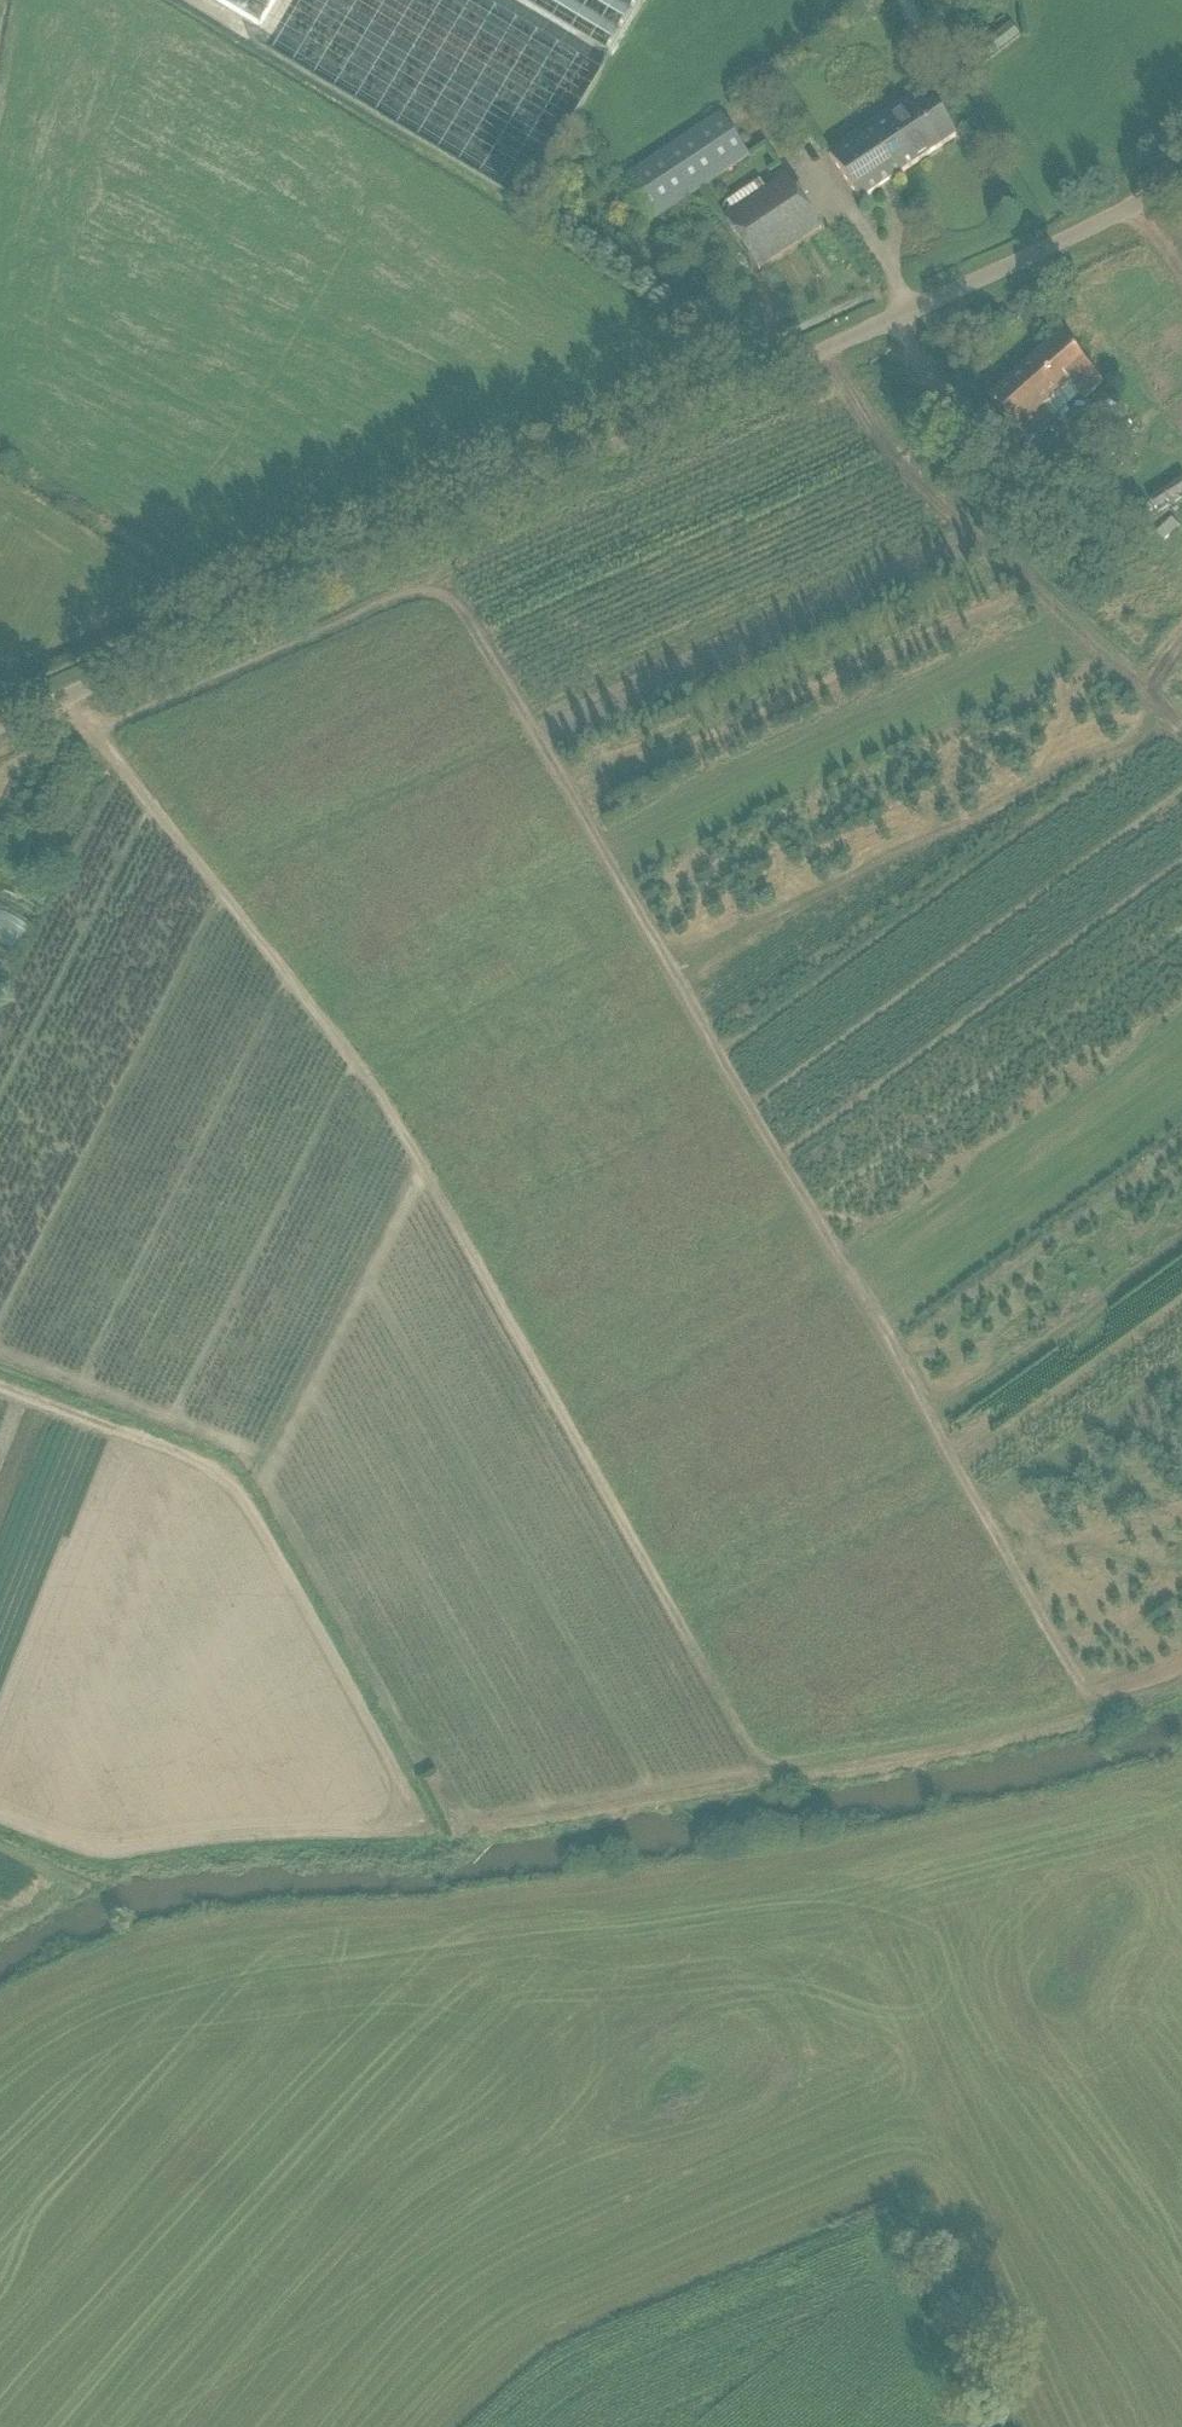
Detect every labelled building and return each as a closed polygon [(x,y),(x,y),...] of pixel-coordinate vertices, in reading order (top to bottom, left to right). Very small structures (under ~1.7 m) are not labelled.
[(266,28),(282,0),(219,0),(266,28)] [(613,50),(643,0),(527,0),(613,50)] [(874,117),(908,168),(956,135),(922,86),(901,99),(874,117)] [(721,114),(621,182),(649,223),(702,188),(749,156),(721,114)] [(859,201),(908,168),(874,117),(825,149),(859,201)] [(820,226),(786,176),(764,189),(744,203),(722,218),(758,269),(820,226)] [(1025,440),(1054,415),(1079,392),(1083,397),(1102,381),(1076,352),(1060,335),(987,398),(995,408),(994,409),(995,410),(998,409),(1025,440)] [(1165,493),(1171,503),(1181,496),(1181,482),(1165,493)] [(1162,495),(1151,502),(1157,512),(1168,505),(1162,495)] [(1145,504),(1124,517),(1131,527),(1151,514),(1145,504)] [(0,951),(0,1009),(36,934),(13,923),(0,951)]
